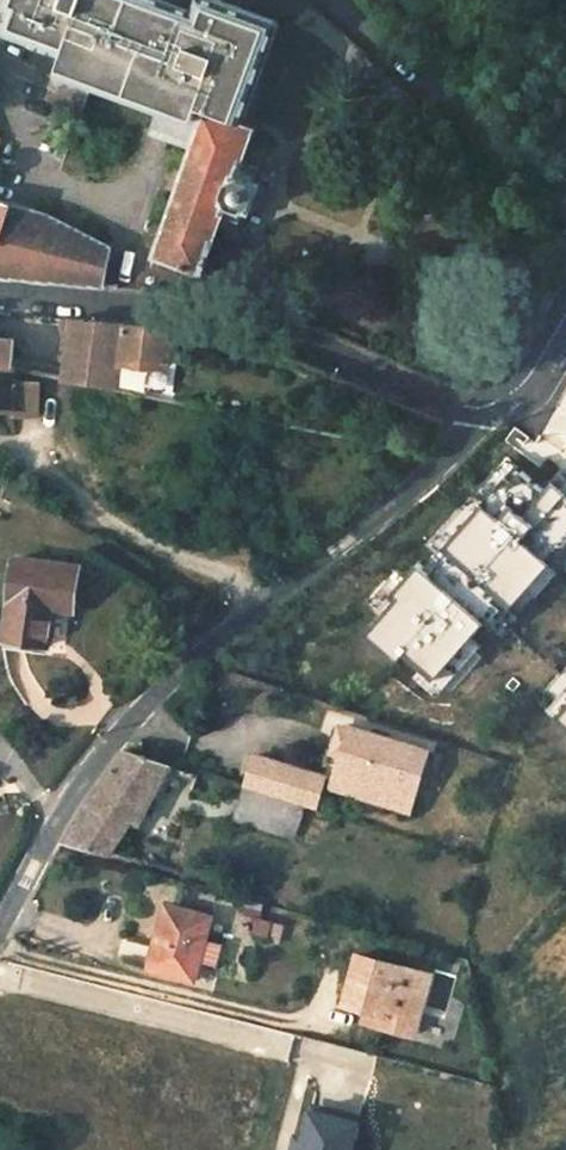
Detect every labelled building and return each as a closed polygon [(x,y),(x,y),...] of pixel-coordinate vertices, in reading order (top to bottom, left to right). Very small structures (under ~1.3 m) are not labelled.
[(216,231),(234,237),(243,211),(251,214),(262,182),(255,179),(264,152),(247,145),(253,128),(237,123),(273,20),(216,0),(6,0),(2,10),(8,11),(0,33),(63,55),(58,70),(87,80),(94,93),(117,101),(129,95),(174,111),(187,115),(179,140),(194,145),(150,268),(161,272),(165,261),(201,274),(216,231)] [(179,140),(187,115),(174,111),(166,135),(179,140)] [(10,205),(0,202),(0,235),(10,205)] [(110,249),(48,217),(10,205),(0,235),(0,277),(104,288),(110,249)] [(120,364),(169,367),(174,331),(116,325),(73,321),(63,379),(78,382),(116,390),(120,364)] [(13,369),(15,341),(0,341),(0,366),(13,369)] [(13,369),(0,366),(0,411),(14,413),(16,383),(17,370),(13,369)] [(14,416),(38,417),(39,384),(16,383),(14,413),(14,416)] [(79,567),(16,558),(4,641),(46,648),(52,610),(72,612),(79,567)] [(414,797),(429,751),(350,727),(350,730),(340,727),(336,740),(345,743),(341,758),(336,773),(414,797)] [(345,743),(336,740),(331,755),(341,758),(345,743)] [(64,841),(106,852),(127,818),(137,824),(169,766),(125,751),(113,767),(98,790),(79,818),(64,841)] [(314,809),(324,777),(256,755),(245,788),(302,806),(314,809)] [(336,773),(331,787),(409,812),(414,797),(336,773)] [(245,788),(235,823),(291,840),(302,806),(245,788)] [(175,920),(179,907),(165,904),(162,917),(175,920)] [(162,917),(148,969),(194,980),(211,915),(179,907),(175,920),(162,917)] [(282,925),(258,918),(255,928),(260,931),(270,931),(277,939),(282,925)] [(384,1010),(380,1021),(379,1025),(414,1035),(420,1015),(416,1008),(426,972),(359,954),(345,1003),(368,1010),(374,1007),(384,1010)] [(420,1015),(431,974),(426,972),(416,1008),(420,1015)] [(366,1017),(380,1021),(384,1010),(374,1007),(368,1010),(366,1017)] [(377,1124),(320,1108),(309,1149),(370,1149),(377,1124)]
